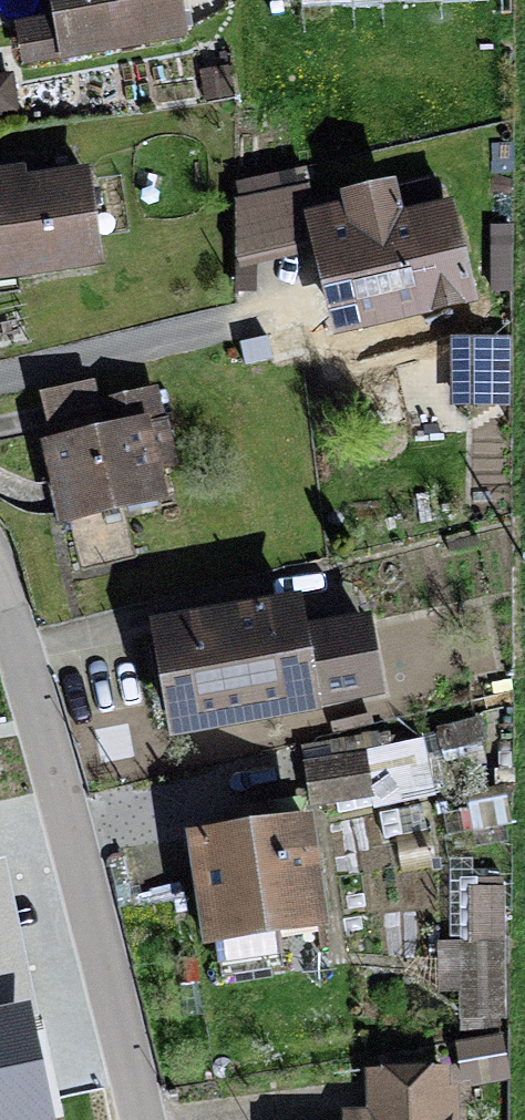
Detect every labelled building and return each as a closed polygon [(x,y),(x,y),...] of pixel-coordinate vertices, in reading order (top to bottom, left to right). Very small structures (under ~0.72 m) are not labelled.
[(78,76),(202,54),(193,0),(65,0),(78,76)] [(282,20),(436,11),(435,0),(280,0),(282,20)] [(234,79),(204,83),(209,120),(239,117),(234,79)] [(0,195),(0,295),(118,280),(105,182),(0,195)] [(359,216),(319,225),(349,356),(501,321),(476,215),(451,220),(443,185),(357,205),(359,216)] [(308,205),(248,215),(246,287),(324,268),(308,205)] [(0,325),(0,369),(38,362),(30,319),(0,325)] [(106,393),(46,406),(75,537),(194,511),(170,402),(111,415),(106,393)] [(288,596),(158,622),(178,725),(356,689),(342,620),(295,630),(288,596)] [(372,759),(309,772),(319,821),(382,809),(372,759)] [(294,822),(190,838),(205,933),(309,917),(294,822)] [(43,1111),(30,1050),(23,1015),(0,1020),(0,1119),(43,1111)] [(439,1093),(367,1094),(367,1119),(440,1119),(439,1093)]
